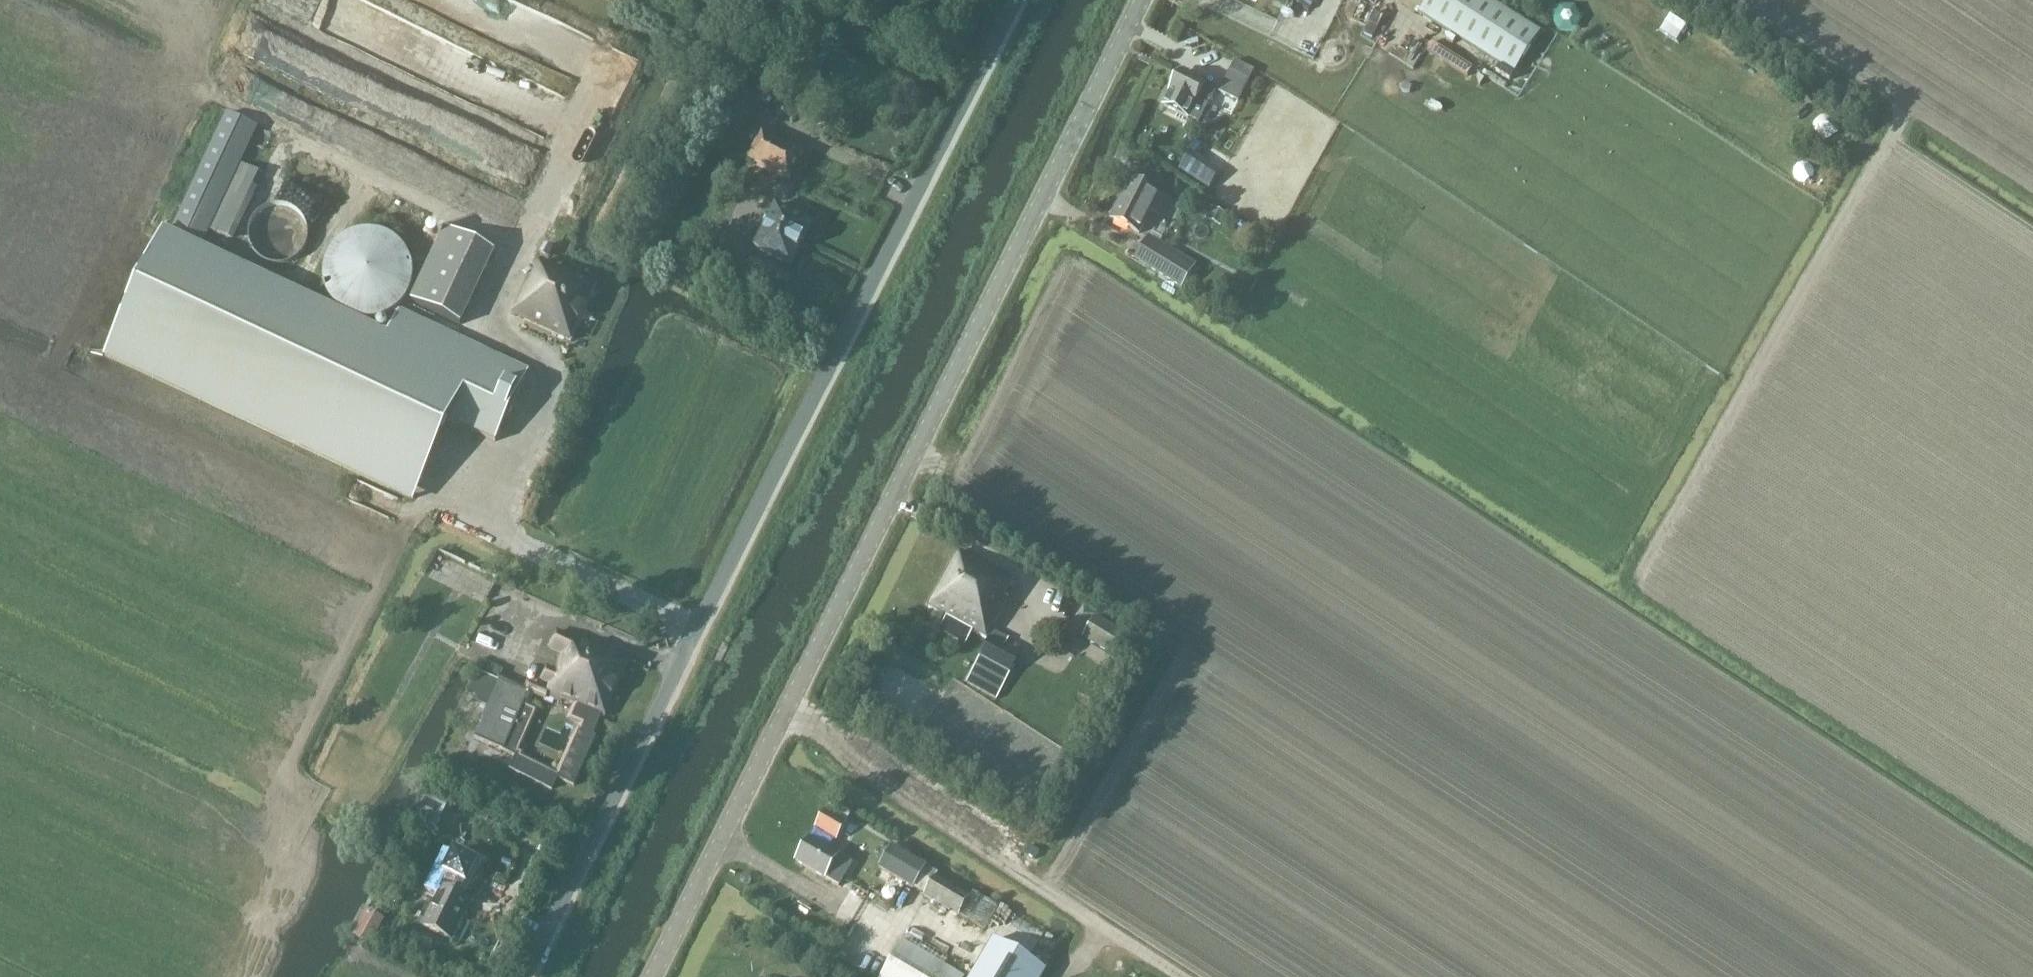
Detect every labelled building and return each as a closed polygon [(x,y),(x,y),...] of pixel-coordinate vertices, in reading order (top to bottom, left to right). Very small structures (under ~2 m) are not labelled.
[(1299,7),(1309,12),(1315,0),(1288,0),(1287,1),(1299,7)] [(1539,33),(1487,0),(1426,0),(1418,13),(1513,74),(1539,33)] [(1578,20),(1572,8),(1558,7),(1551,19),(1557,32),(1571,32),(1578,20)] [(1229,70),(1217,93),(1237,102),(1249,79),(1229,70)] [(1168,96),(1161,108),(1178,117),(1186,121),(1193,106),(1203,110),(1205,106),(1208,107),(1215,91),(1204,86),(1179,73),(1175,81),(1171,82),(1168,88),(1170,91),(1168,96)] [(761,133),(746,161),(788,183),(803,155),(761,133)] [(1208,188),(1218,171),(1203,162),(1193,178),(1208,188)] [(239,164),(208,230),(232,242),(264,176),(239,164)] [(1167,201),(1158,196),(1129,181),(1110,220),(1138,235),(1150,211),(1160,216),(1167,201)] [(255,214),(252,218),(250,222),(248,227),(247,232),(247,237),(248,242),(250,247),(252,252),(255,256),(259,259),(264,262),(268,264),(273,265),(278,265),(283,264),(288,263),(293,260),(297,257),(300,254),(303,249),(305,245),(307,240),(307,235),(307,230),(305,225),(303,220),(301,216),(297,212),(293,209),(288,207),(283,205),(278,205),(273,205),(268,206),(264,208),(259,211),(255,214)] [(759,231),(752,249),(789,267),(811,224),(774,205),(768,218),(760,214),(753,228),(759,231)] [(445,229),(411,302),(460,325),(494,253),(445,229)] [(410,291),(412,284),(412,276),(412,269),(410,261),(407,254),(402,248),(397,242),(391,238),(384,234),(377,232),(369,231),(362,232),(354,233),(347,236),(341,240),(335,245),(330,251),(327,258),(324,265),(323,272),(323,280),(324,287),(327,295),(330,301),(335,307),(341,312),(347,316),(354,319),(362,321),(369,321),(377,320),(384,318),(391,314),(397,310),(402,304),(407,298),(410,291)] [(223,261),(162,233),(105,355),(413,498),(450,419),(496,440),(528,372),(398,312),(386,337),(223,261)] [(1192,270),(1158,249),(1146,268),(1181,289),(1192,270)] [(526,278),(510,313),(572,342),(596,287),(538,261),(530,280),(526,278)] [(927,607),(986,639),(988,641),(966,683),(996,699),(1019,656),(1003,647),(1008,639),(991,630),(1007,599),(1005,597),(1013,582),(957,551),(927,607)] [(1138,642),(1123,633),(1096,617),(1083,639),(1110,655),(1112,650),(1127,659),(1138,642)] [(595,739),(591,736),(601,714),(603,714),(626,662),(555,631),(548,648),(561,655),(554,670),(546,666),(540,681),(548,685),(546,689),(527,680),(523,687),(501,676),(504,671),(478,659),(473,671),(479,675),(476,683),(472,682),(466,696),(474,699),(473,702),(487,707),(473,738),(515,756),(521,759),(522,754),(518,753),(538,711),(530,707),(534,697),(552,706),(555,702),(559,703),(561,701),(572,705),(567,719),(578,726),(577,730),(575,729),(554,775),(553,776),(557,778),(573,786),(595,739)] [(553,776),(554,775),(521,759),(515,756),(508,770),(551,791),(557,778),(553,776)] [(835,842),(847,824),(846,823),(852,813),(831,801),(825,811),(824,810),(814,829),(815,829),(809,839),(808,839),(795,862),(838,887),(852,864),(828,850),(834,841),(835,842)] [(938,874),(926,867),(890,846),(877,869),(913,890),(923,896),(958,916),(970,898),(935,878),(938,874)] [(435,896),(420,926),(452,941),(471,903),(455,895),(461,883),(463,885),(473,865),(452,855),(450,857),(441,852),(433,869),(423,890),(435,896)] [(384,921),(367,912),(353,938),(370,947),(384,921)] [(889,962),(880,976),(964,976),(902,941),(889,962)] [(1046,973),(992,941),(970,976),(1043,976),(1046,973)]
